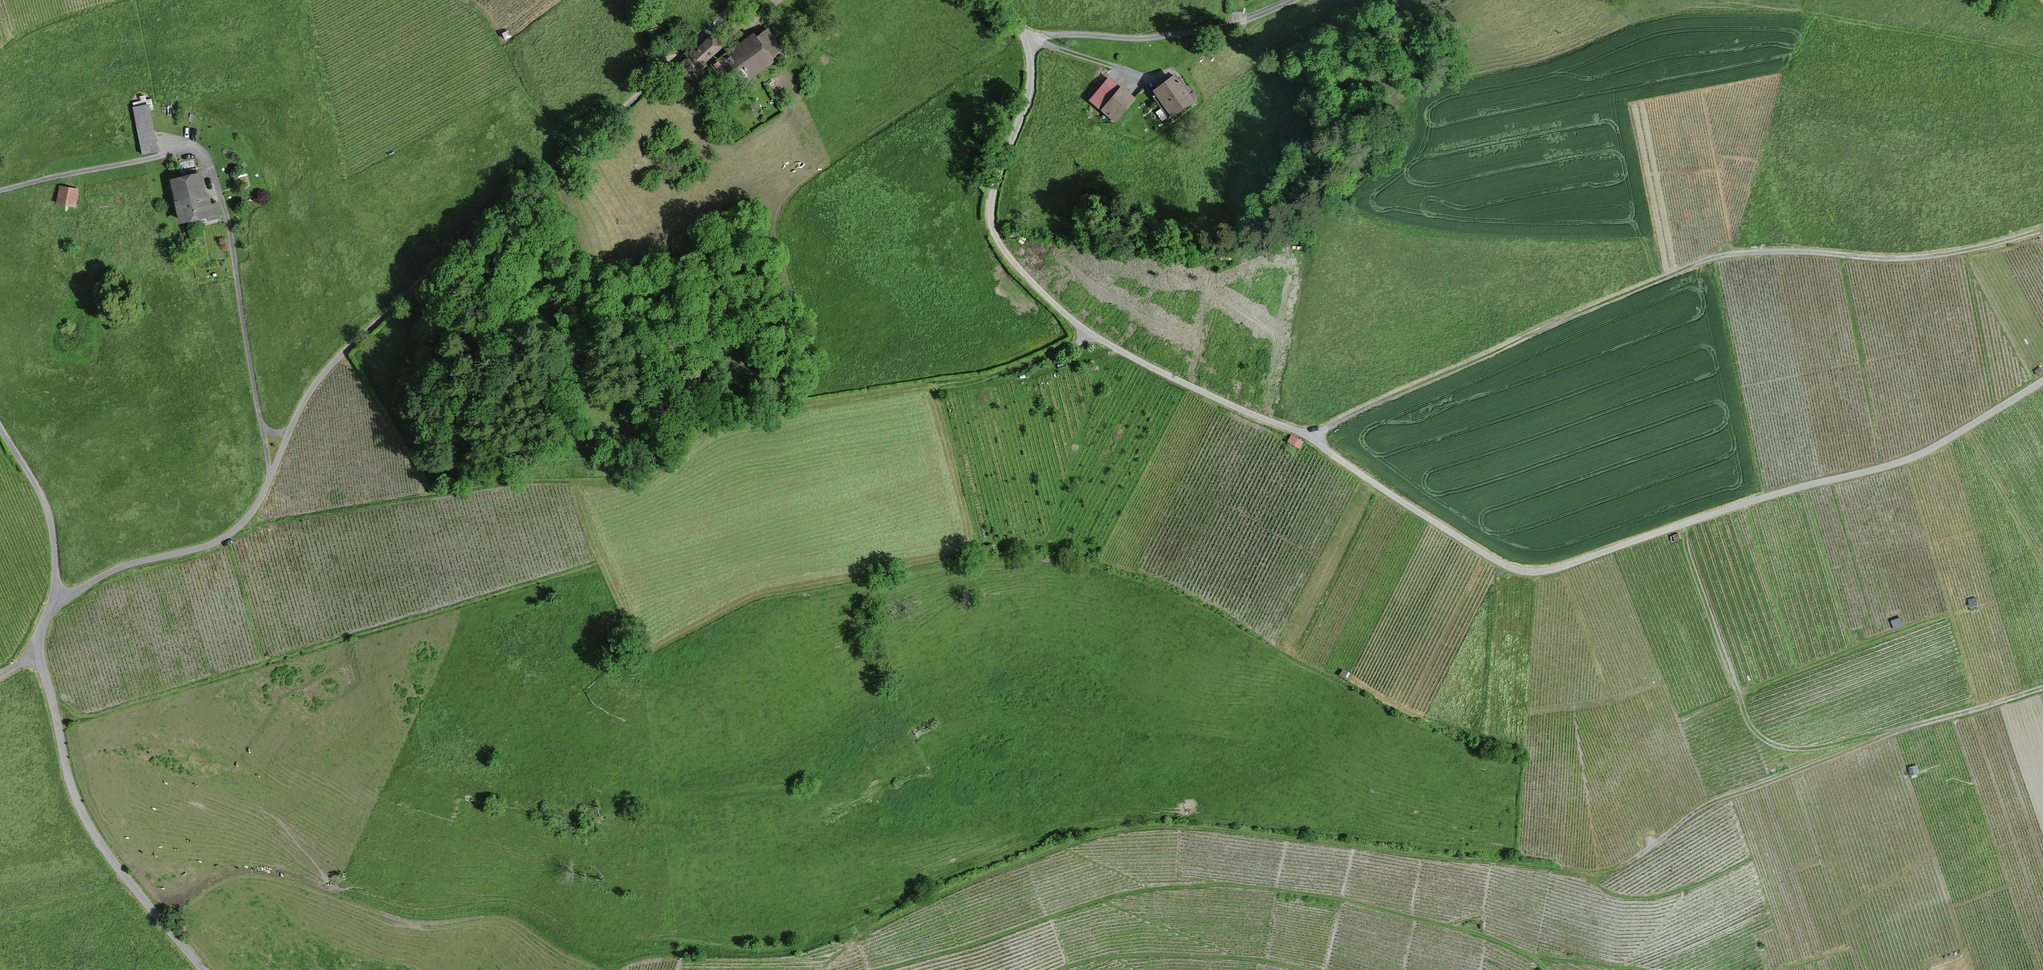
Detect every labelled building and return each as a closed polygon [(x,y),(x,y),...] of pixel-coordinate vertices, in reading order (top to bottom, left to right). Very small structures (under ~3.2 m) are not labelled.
[(756,39),(753,35),(713,65),(733,92),(774,61),(771,57),(780,51),(766,32),(756,39)] [(722,46),(713,36),(679,66),(689,76),(722,46)] [(1190,101),(1171,76),(1150,92),(1170,117),(1190,101)] [(1131,100),(1107,80),(1089,102),(1113,122),(1131,100)] [(150,105),(133,108),(143,153),(159,150),(150,105)] [(179,157),(181,168),(198,164),(196,154),(179,157)] [(201,173),(173,180),(183,222),(208,216),(209,219),(221,217),(217,203),(212,204),(209,194),(206,195),(201,173)] [(60,187),(57,204),(76,207),(79,191),(60,187)] [(1303,442),(1292,435),(1288,442),(1299,448),(1303,442)] [(1901,626),(1899,619),(1891,622),(1893,628),(1901,626)]
